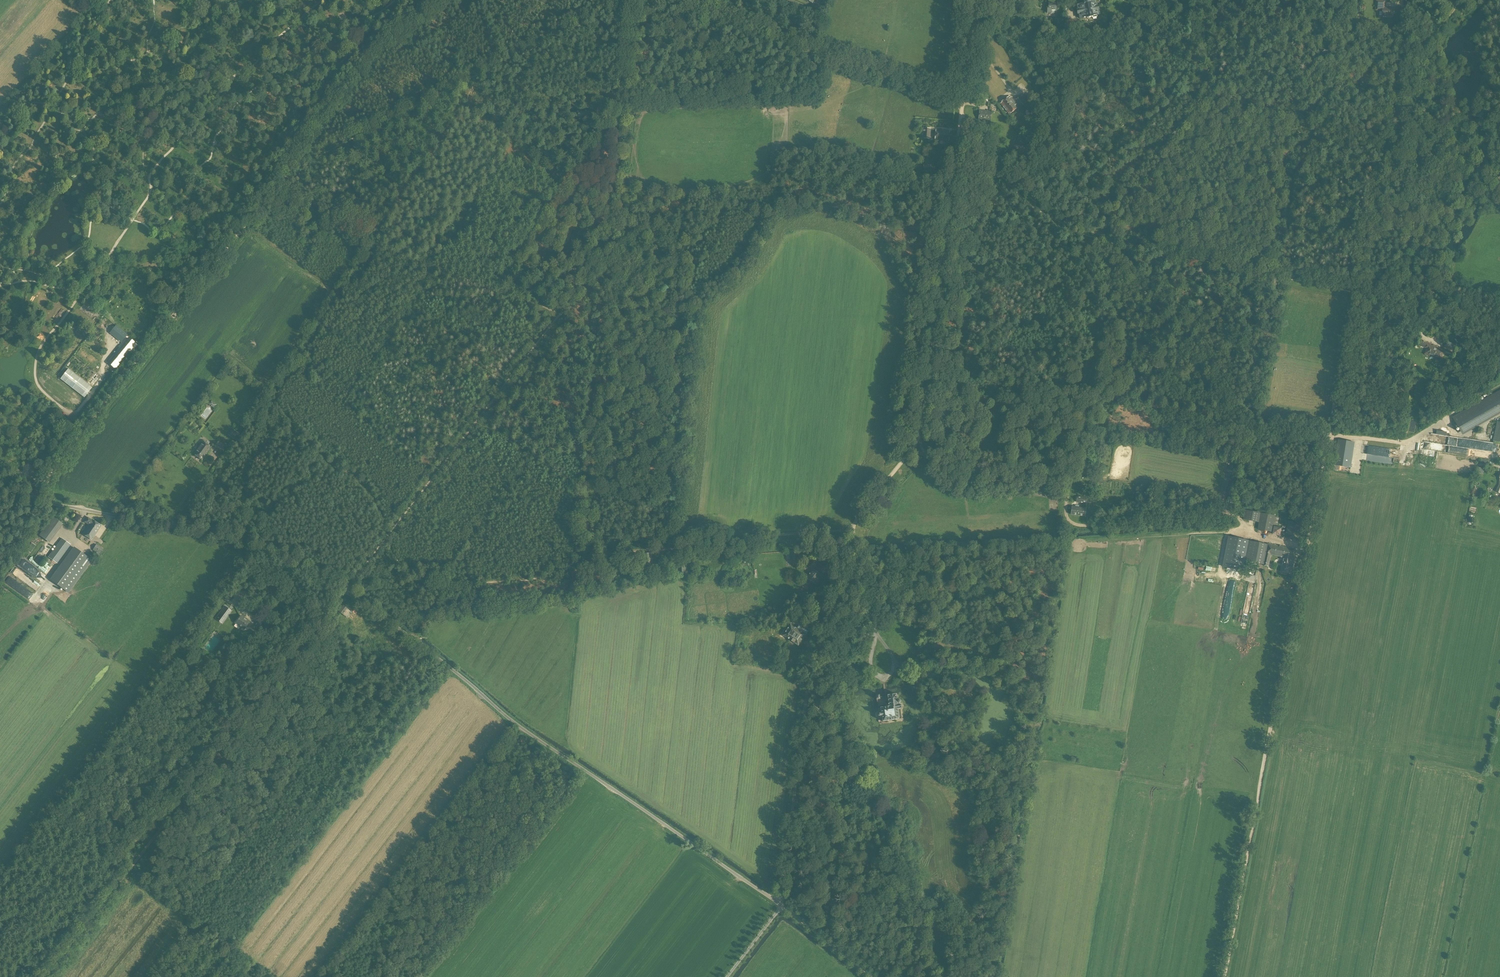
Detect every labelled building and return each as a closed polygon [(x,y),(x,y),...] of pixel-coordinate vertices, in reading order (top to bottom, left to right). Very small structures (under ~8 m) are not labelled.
[(1056,0),(1050,0),(1050,1),(1049,1),(1048,8),(1047,8),(1047,13),(1052,13),(1055,13),(1055,8),(1059,8),(1059,4),(1057,4),(1057,2),(1056,2),(1056,0)] [(1095,2),(1091,2),(1091,0),(1090,0),(1085,1),(1086,3),(1077,5),(1078,9),(1077,10),(1077,12),(1088,10),(1088,11),(1092,10),(1092,9),(1096,8),(1096,6),(1098,6),(1097,1),(1095,2)] [(1399,11),(1399,8),(1385,7),(1385,1),(1377,1),(1376,10),(1383,11),(1383,16),(1394,17),(1394,11),(1399,11)] [(1098,6),(1096,6),(1096,8),(1092,9),(1092,10),(1088,11),(1088,10),(1077,12),(1078,14),(1079,14),(1080,19),(1086,17),(1087,18),(1092,17),(1093,18),(1096,17),(1097,16),(1097,15),(1100,15),(1098,6)] [(359,32),(350,34),(353,44),(362,42),(359,32)] [(1021,105),(1028,100),(1023,94),(1016,100),(1021,105)] [(1006,110),(1015,102),(1010,96),(1000,103),(1006,110)] [(1009,114),(1019,107),(1015,102),(1006,110),(1009,114)] [(949,141),(950,131),(936,129),(935,140),(949,141)] [(1036,142),(1039,134),(1036,133),(1035,137),(1030,135),(1028,139),(1036,142)] [(1027,141),(1018,138),(1015,145),(1024,149),(1027,141)] [(125,335),(116,328),(113,332),(121,339),(125,335)] [(1452,353),(1453,349),(1445,346),(1443,350),(1421,341),(1420,346),(1426,348),(1424,354),(1430,356),(1430,355),(1442,359),(1445,351),(1452,353)] [(124,342),(106,363),(115,371),(133,349),(124,342)] [(84,398),(92,387),(68,369),(60,379),(84,398)] [(1453,418),(1461,431),(1499,408),(1499,392),(1453,418)] [(235,440),(239,433),(231,428),(230,430),(231,431),(228,435),(235,440)] [(202,460),(211,447),(203,441),(194,454),(202,460)] [(221,451),(225,446),(218,441),(214,446),(221,451)] [(1335,445),(1332,471),(1349,473),(1352,447),(1335,445)] [(1093,468),(1093,466),(1085,465),(1083,474),(1085,475),(1092,475),(1093,468)] [(1080,516),(1081,508),(1072,506),(1071,514),(1080,516)] [(1246,520),(1259,522),(1259,518),(1260,513),(1246,510),(1244,518),(1244,519),(1246,520)] [(48,542),(61,523),(53,517),(39,535),(48,542)] [(92,520),(88,517),(85,522),(89,525),(83,534),(92,540),(101,526),(92,520)] [(1299,540),(1302,524),(1288,521),(1285,537),(1299,540)] [(1247,551),(1248,541),(1228,537),(1223,566),(1243,570),(1245,561),(1247,551)] [(57,563),(71,545),(62,538),(49,557),(57,563)] [(1264,544),(1248,541),(1247,551),(1245,561),(1260,564),(1264,544)] [(30,553),(35,545),(32,543),(27,550),(30,553)] [(1290,573),(1295,549),(1268,544),(1263,565),(1269,566),(1271,554),(1283,557),(1281,572),(1290,573)] [(100,554),(103,549),(96,545),(93,550),(100,554)] [(67,592),(91,560),(75,548),(52,581),(67,592)] [(642,569),(651,568),(650,553),(641,554),(642,569)] [(677,572),(686,571),(684,559),(676,560),(677,572)] [(811,566),(813,568),(807,578),(815,583),(820,574),(817,572),(818,571),(821,567),(814,562),(811,566)] [(347,609),(343,605),(342,607),(341,607),(340,609),(339,609),(340,610),(338,611),(342,614),(343,614),(347,617),(349,615),(348,614),(350,611),(347,609)] [(224,606),(216,618),(222,623),(230,611),(224,606)] [(246,620),(241,616),(236,623),(244,629),(248,624),(251,627),(254,630),(258,625),(255,622),(254,624),(247,619),(246,620)] [(796,628),(791,624),(783,635),(798,645),(808,631),(799,625),(796,628)] [(897,699),(897,695),(897,694),(888,695),(889,704),(886,704),(886,707),(881,708),(881,712),(879,712),(879,713),(878,713),(877,714),(878,716),(880,716),(880,718),(882,717),(883,721),(899,719),(898,709),(900,709),(902,707),(902,705),(900,704),(898,704),(900,703),(901,702),(900,700),(898,699),(897,699)]
